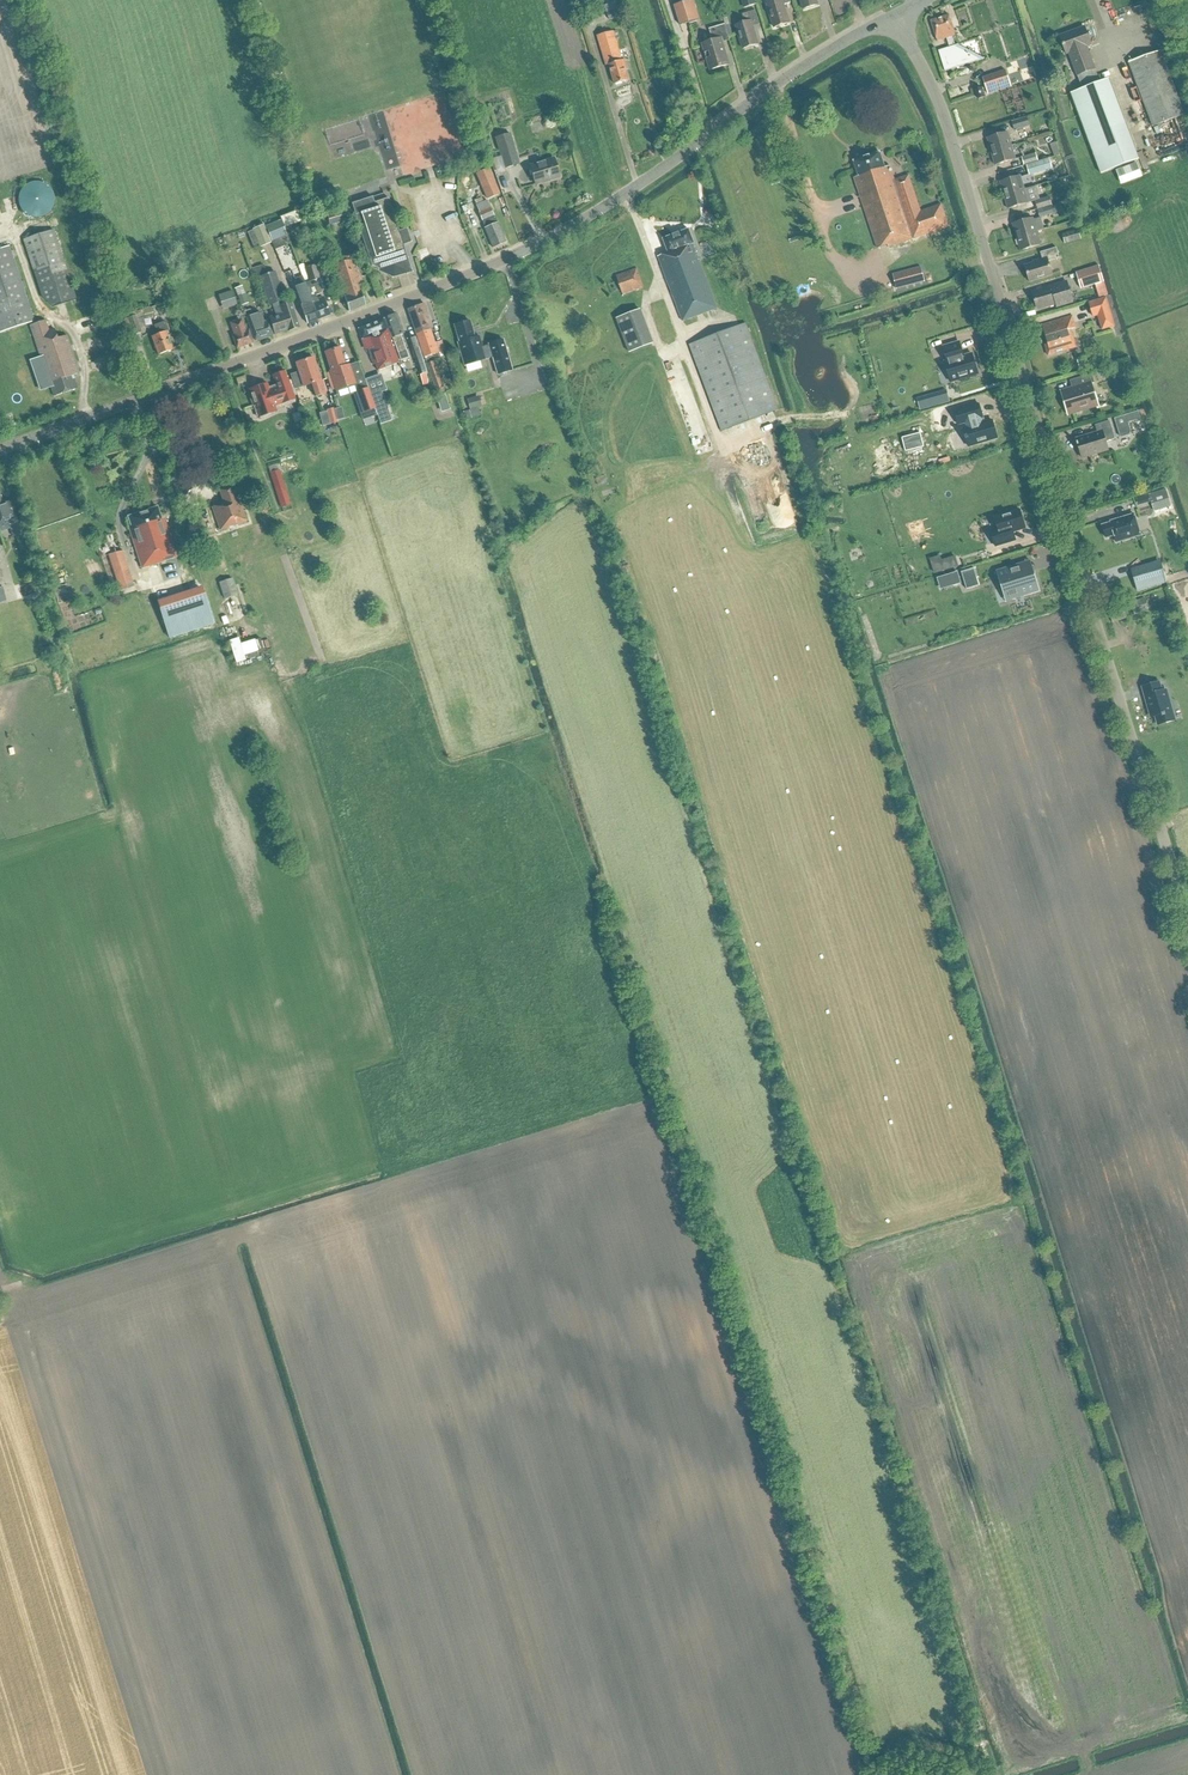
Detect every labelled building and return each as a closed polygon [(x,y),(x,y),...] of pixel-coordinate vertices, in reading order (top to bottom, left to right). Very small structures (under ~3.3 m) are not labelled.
[(694,0),(691,0),(673,5),(680,26),(700,20),(694,0)] [(743,9),(756,5),(755,0),(741,0),(743,9)] [(774,28),(789,23),(784,5),(791,3),(790,0),(776,0),(776,3),(767,6),(774,28)] [(803,10),(818,5),(817,0),(800,0),(803,10)] [(604,5),(609,21),(621,16),(615,1),(604,5)] [(743,49),(758,44),(753,26),(760,24),(756,10),(742,14),(745,23),(736,26),(743,49)] [(952,37),(956,36),(949,15),(931,21),(937,41),(946,39),(949,48),(955,46),(952,37)] [(725,24),(709,29),(713,41),(702,44),(710,70),(730,65),(723,43),(730,40),(725,24)] [(1138,160),(1124,124),(1108,80),(1099,84),(1094,71),(1095,70),(1086,47),(1091,46),(1085,28),(1060,38),(1075,78),(1076,77),(1082,90),(1070,95),(1100,175),(1138,160)] [(629,80),(626,70),(627,70),(625,60),(622,61),(614,32),(597,36),(606,66),(609,65),(615,85),(629,80)] [(938,51),(945,72),(984,60),(957,46),(955,46),(949,48),(938,51)] [(1153,127),(1184,115),(1160,52),(1129,63),(1153,127)] [(982,79),(984,86),(987,96),(1010,88),(1005,71),(982,79)] [(444,72),(438,73),(442,86),(448,84),(444,72)] [(620,83),(625,99),(640,95),(636,79),(620,83)] [(957,81),(959,88),(969,85),(967,79),(957,81)] [(978,99),(985,98),(981,88),(975,90),(978,99)] [(985,123),(976,98),(965,102),(974,127),(985,123)] [(403,100),(375,109),(393,163),(408,158),(407,155),(412,153),(398,112),(406,110),(403,100)] [(332,121),(336,136),(368,127),(364,113),(332,121)] [(1027,118),(1025,118),(1012,122),(1014,130),(1029,126),(1027,118)] [(991,152),(1011,146),(1007,132),(987,138),(991,152)] [(504,169),(519,164),(510,134),(495,138),(504,169)] [(1015,159),(1011,146),(991,152),(995,165),(1015,159)] [(888,247),(949,227),(941,204),(921,211),(909,175),(894,180),(890,166),(885,167),(880,153),(854,161),(859,176),(854,178),(877,249),(887,245),(888,247)] [(1021,157),(1024,165),(1038,161),(1036,153),(1021,157)] [(1049,158),(1026,165),(1029,176),(1052,169),(1049,158)] [(535,184),(559,177),(554,159),(529,167),(535,184)] [(333,160),(325,163),(330,181),(339,179),(333,160)] [(1121,185),(1142,177),(1137,162),(1116,170),(1121,185)] [(500,195),(489,169),(476,175),(486,200),(500,195)] [(1004,195),(1024,189),(1020,176),(1000,182),(1004,195)] [(319,203),(337,197),(334,188),(316,193),(319,203)] [(1028,203),(1024,189),(1004,195),(1008,209),(1028,203)] [(1034,201),(1037,210),(1038,210),(1043,209),(1052,206),(1049,197),(1034,201)] [(374,203),(375,209),(355,215),(371,265),(379,269),(392,277),(411,270),(403,243),(408,242),(405,233),(400,234),(388,198),(374,203)] [(493,248),(505,242),(487,201),(476,206),(479,212),(478,213),(482,221),(486,219),(489,227),(485,229),(493,248)] [(324,213),(329,227),(349,221),(345,207),(324,213)] [(1016,237),(1037,231),(1033,218),(1012,224),(1016,237)] [(271,241),(286,236),(281,222),(266,227),(271,241)] [(411,226),(405,228),(408,237),(414,235),(411,226)] [(251,231),(258,249),(270,244),(262,227),(251,231)] [(51,308),(76,299),(53,230),(23,240),(44,305),(51,308)] [(683,321),(717,308),(693,244),(694,244),(689,230),(663,239),(668,253),(658,257),(683,321)] [(1041,245),(1037,231),(1016,237),(1020,251),(1041,245)] [(1061,236),(1064,245),(1081,240),(1078,231),(1061,236)] [(34,322),(9,246),(0,249),(0,333),(34,322)] [(1048,261),(1060,258),(1056,248),(1040,253),(1042,259),(1033,262),(1033,263),(1024,266),(1029,282),(1052,275),(1048,261)] [(342,258),(343,262),(334,265),(344,297),(349,312),(365,305),(360,291),(358,285),(363,283),(353,254),(342,258)] [(309,282),(317,279),(312,266),(304,268),(309,282)] [(896,289),(925,281),(921,267),(893,275),(896,289)] [(1098,267),(1082,272),(1075,274),(1080,290),(1095,286),(1098,298),(1107,295),(1098,267)] [(623,295),(644,288),(637,268),(616,276),(623,295)] [(287,331),(299,328),(291,303),(285,304),(275,272),(260,277),(269,305),(272,304),(273,307),(274,306),(277,315),(269,318),(274,335),(287,331)] [(1066,282),(1059,284),(1032,292),(1038,310),(1055,304),(1056,309),(1073,304),(1066,282)] [(323,297),(317,300),(315,296),(321,293),(317,283),(307,287),(310,295),(309,296),(310,298),(318,320),(329,316),(328,313),(323,297)] [(304,284),(299,286),(295,288),(302,305),(300,306),(307,324),(318,320),(310,298),(309,296),(304,284)] [(237,305),(232,291),(217,295),(222,310),(237,305)] [(244,293),(237,295),(241,306),(248,303),(244,293)] [(1114,327),(1106,299),(1088,304),(1092,319),(1097,317),(1101,331),(1114,327)] [(429,329),(431,328),(431,326),(430,326),(428,320),(427,318),(429,318),(424,304),(407,310),(423,357),(437,353),(429,329)] [(133,335),(141,332),(137,319),(153,314),(151,307),(126,314),(133,335)] [(251,315),(250,310),(244,312),(254,341),(272,335),(268,320),(263,322),(260,312),(251,315)] [(653,345),(640,310),(615,320),(628,354),(653,345)] [(392,338),(398,353),(401,361),(408,358),(400,335),(403,333),(396,314),(385,319),(392,338)] [(1048,356),(1073,348),(1071,348),(1068,338),(1070,338),(1068,330),(1076,328),(1072,316),(1042,325),(1048,344),(1045,345),(1048,356)] [(378,371),(399,364),(383,319),(358,329),(362,339),(364,346),(364,345),(366,350),(368,349),(373,365),(376,365),(378,371)] [(73,375),(79,373),(66,336),(57,338),(54,329),(49,331),(45,320),(30,326),(49,384),(50,384),(54,397),(77,389),(73,375)] [(237,349),(253,343),(248,330),(246,331),(242,320),(230,323),(234,335),(232,336),(237,349)] [(153,326),(157,335),(151,337),(158,355),(172,350),(166,331),(168,331),(165,321),(153,326)] [(513,373),(505,342),(490,346),(483,349),(479,336),(474,337),(469,321),(454,325),(459,341),(457,342),(463,365),(486,359),(486,362),(494,359),(499,377),(513,373)] [(722,432),(778,410),(746,323),(689,345),(722,432)] [(964,351),(960,337),(943,342),(948,356),(945,357),(952,376),(979,367),(973,348),(964,351)] [(408,340),(408,341),(406,341),(420,381),(420,380),(421,382),(426,380),(424,375),(427,373),(415,338),(408,340)] [(339,348),(324,353),(330,370),(328,371),(329,373),(326,374),(331,391),(335,390),(335,391),(355,385),(349,364),(345,365),(339,348)] [(436,356),(430,359),(442,386),(449,383),(436,356)] [(1098,361),(1100,368),(1111,364),(1109,357),(1098,361)] [(295,364),(298,372),(290,374),(295,389),(312,384),(315,394),(324,391),(321,381),(313,358),(295,364)] [(425,366),(435,394),(435,396),(442,393),(432,363),(425,366)] [(1118,363),(1110,366),(1112,372),(1120,369),(1118,363)] [(491,370),(491,373),(486,373),(486,382),(496,382),(496,370),(491,370)] [(272,376),(277,388),(269,391),(267,384),(247,391),(252,406),(253,406),(257,417),(276,410),(274,406),(295,399),(291,390),(287,377),(286,378),(284,372),(272,376)] [(1091,384),(1094,383),(1092,374),(1070,381),(1073,389),(1062,392),(1069,414),(1097,405),(1091,384)] [(363,413),(375,409),(368,387),(356,391),(363,413)] [(933,407),(950,402),(946,390),(930,395),(933,407)] [(964,448),(993,440),(987,421),(976,425),(975,420),(976,420),(972,406),(948,413),(952,427),(961,424),(963,429),(959,430),(964,448)] [(330,424),(337,422),(333,408),(327,410),(330,424)] [(479,416),(477,408),(469,411),(463,413),(465,421),(479,416)] [(379,409),(370,412),(372,418),(381,415),(379,409)] [(949,418),(939,417),(939,426),(949,426),(949,418)] [(1106,442),(1115,439),(1109,421),(1095,425),(1097,433),(1076,439),(1082,458),(1108,450),(1106,442)] [(775,453),(787,448),(779,431),(768,435),(775,453)] [(915,435),(902,439),(905,452),(923,447),(923,443),(920,434),(915,435)] [(280,508),(290,505),(279,470),(269,473),(280,508)] [(1155,489),(1159,509),(1176,505),(1172,485),(1155,489)] [(220,530),(247,521),(239,496),(236,497),(232,486),(219,491),(224,503),(212,507),(220,530)] [(17,518),(11,501),(2,504),(0,498),(0,524),(17,518)] [(1092,516),(1104,512),(1102,503),(1090,507),(1092,516)] [(165,576),(180,571),(163,519),(161,520),(157,507),(128,517),(132,529),(130,530),(142,568),(161,562),(165,576)] [(993,531),(998,546),(1019,539),(1016,531),(1028,528),(1022,509),(997,517),(1000,529),(993,531)] [(1142,512),(1146,523),(1155,521),(1150,509),(1142,512)] [(1113,536),(1116,544),(1141,536),(1134,513),(1110,521),(1110,522),(1102,525),(1106,539),(1113,536)] [(922,522),(907,525),(907,527),(901,529),(903,537),(909,535),(910,538),(925,534),(922,522)] [(120,591),(134,587),(122,551),(108,555),(120,591)] [(958,566),(955,556),(941,560),(945,571),(958,566)] [(1139,592),(1168,584),(1161,562),(1132,570),(1139,592)] [(1043,590),(1037,572),(1025,575),(1022,564),(999,571),(1008,601),(1043,590)] [(961,574),(966,592),(979,588),(974,570),(961,574)] [(957,573),(945,577),(948,586),(960,583),(957,573)] [(225,599),(237,595),(232,579),(219,583),(225,599)] [(175,591),(182,609),(193,605),(187,587),(175,591)] [(242,596),(232,599),(237,612),(246,608),(242,596)] [(1148,611),(1144,598),(1131,602),(1135,615),(1148,611)] [(159,605),(169,639),(181,635),(173,613),(170,602),(159,605)] [(182,631),(199,626),(196,619),(180,625),(182,631)] [(1136,671),(1146,668),(1139,646),(1129,649),(1136,671)] [(1167,689),(1163,690),(1160,681),(1141,687),(1150,719),(1154,717),(1157,726),(1176,721),(1167,689)]
